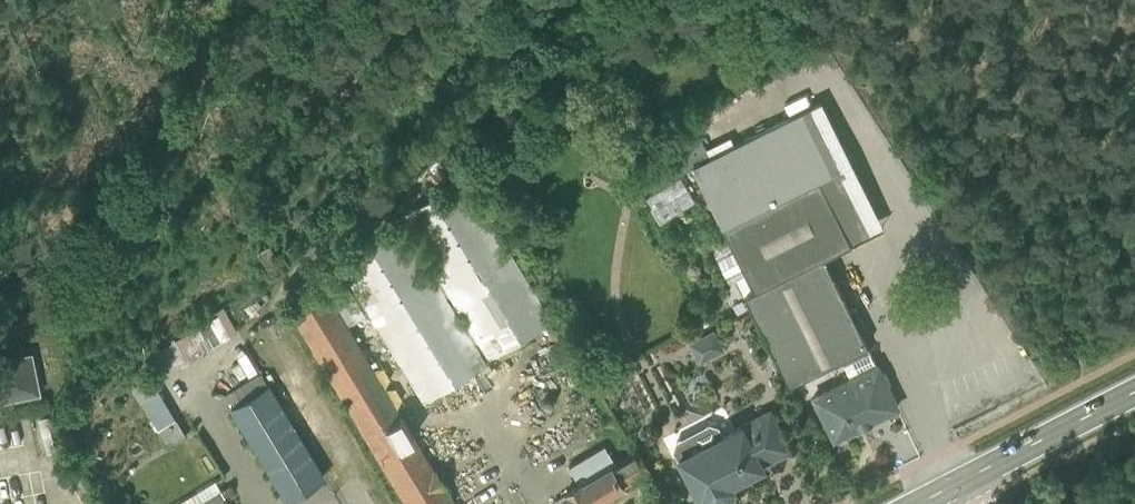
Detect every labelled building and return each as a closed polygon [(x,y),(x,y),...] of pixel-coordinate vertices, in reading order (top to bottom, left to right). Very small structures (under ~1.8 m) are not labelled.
[(833,440),(896,408),(886,386),(890,383),(884,371),(882,372),(878,364),(875,364),(869,352),(867,346),(859,332),(865,329),(855,308),(849,311),(823,257),(882,228),(821,102),(733,144),(729,137),(706,149),(698,135),(637,171),(649,191),(691,166),(729,244),(745,275),(736,280),(790,385),(841,359),(850,378),(812,397),(833,440)] [(488,359),(552,320),(465,176),(400,216),(440,280),(436,281),(398,220),(335,259),(422,402),(485,363),(483,361),(485,360),(447,297),(449,297),(488,359)] [(661,222),(694,203),(679,178),(646,197),(661,222)] [(745,275),(729,244),(713,251),(725,275),(729,283),(736,280),(745,275)] [(405,503),(455,503),(454,503),(455,503),(447,489),(448,488),(435,467),(432,468),(347,326),(365,315),(341,275),(324,286),(323,284),(287,305),(288,308),(405,503)] [(15,335),(13,322),(0,325),(0,338),(15,335)] [(156,379),(220,342),(208,322),(144,358),(156,379)] [(699,365),(725,351),(713,330),(688,344),(699,365)] [(0,405),(7,404),(6,401),(41,394),(33,351),(0,358),(0,404),(0,405)] [(613,387),(631,376),(625,366),(607,376),(613,387)] [(286,502),(325,478),(269,384),(268,385),(261,374),(225,395),(231,406),(229,407),(286,502)] [(173,443),(185,436),(167,405),(147,417),(167,447),(168,446),(170,448),(174,446),(173,443)] [(768,410),(742,424),(742,423),(698,446),(695,440),(686,438),(675,443),(674,451),(700,500),(702,499),(705,503),(707,503),(718,503),(730,498),(733,489),(731,484),(762,467),(761,466),(789,451),(768,410)] [(46,454),(55,452),(46,417),(37,419),(46,454)] [(650,472),(636,449),(614,463),(604,446),(568,467),(578,483),(563,492),(563,493),(560,495),(561,497),(552,503),(597,503),(650,472)] [(214,481),(177,503),(228,503),(214,481)]
